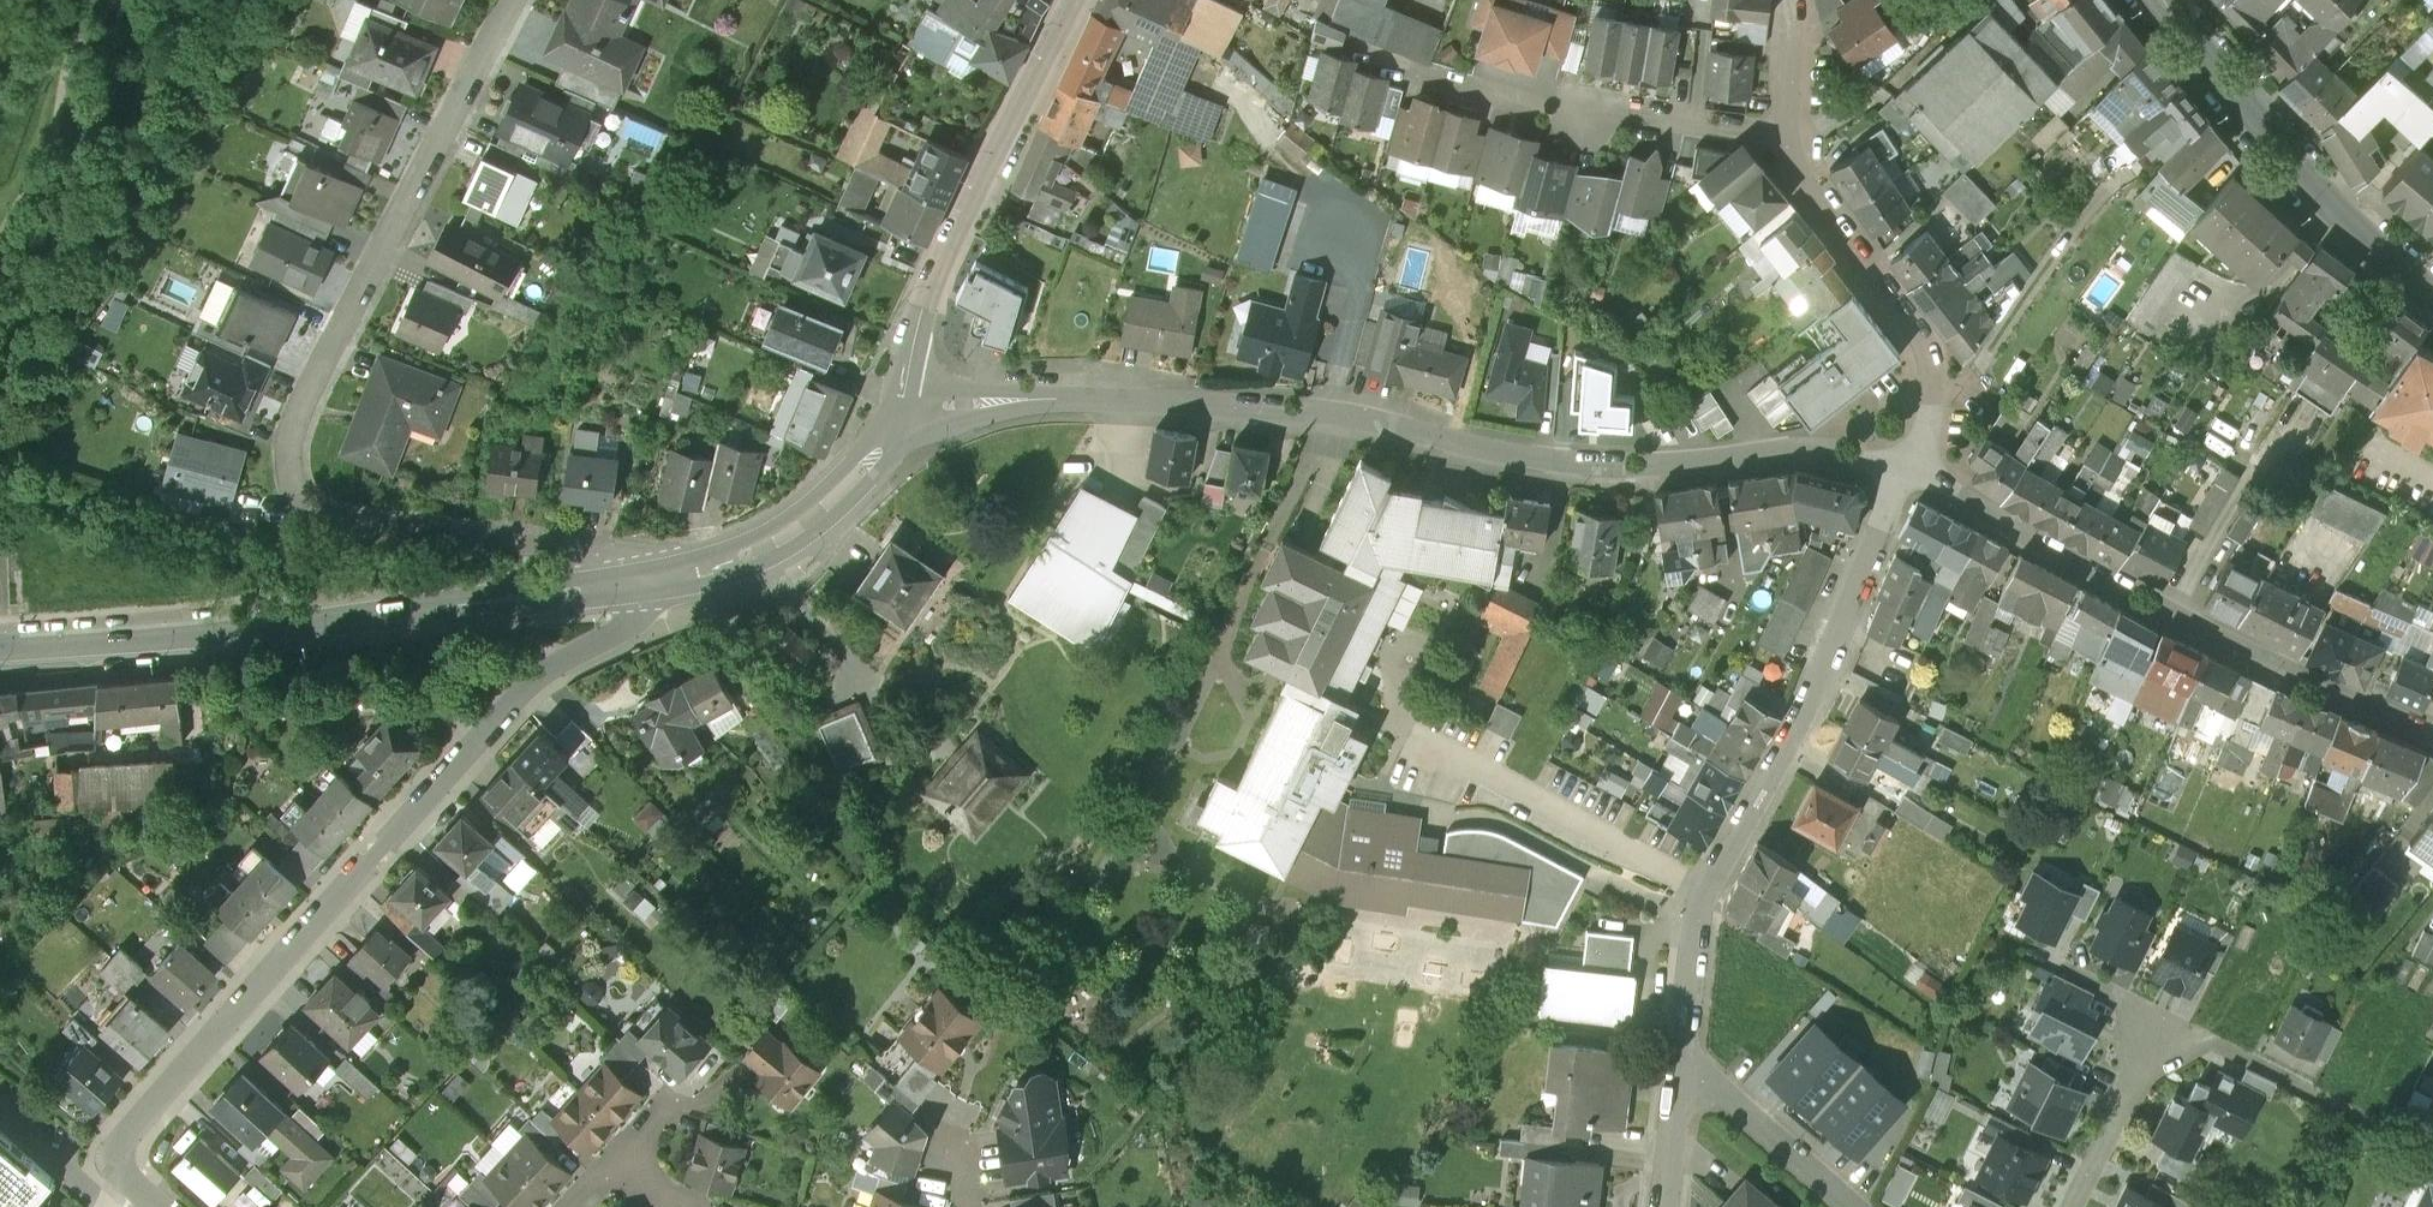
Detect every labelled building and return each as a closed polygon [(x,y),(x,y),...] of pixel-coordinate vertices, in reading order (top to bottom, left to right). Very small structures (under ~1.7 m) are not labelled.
[(394,12),(366,0),(360,12),(370,16),(370,15),(389,23),(394,12)] [(451,20),(452,18),(447,16),(454,0),(409,0),(451,20)] [(606,0),(573,0),(569,8),(567,7),(556,29),(567,35),(557,55),(565,59),(623,86),(643,44),(620,33),(630,12),(606,0)] [(630,12),(636,0),(606,0),(630,12)] [(981,1),(980,0),(945,0),(939,11),(961,24),(973,30),(979,19),(995,28),(1014,0),(982,0),(981,1)] [(1033,3),(1030,7),(1033,9),(1027,22),(1036,27),(1045,9),(1050,0),(1029,0),(1033,3)] [(1092,12),(1154,43),(1157,44),(1163,27),(1179,35),(1193,7),(1180,0),(1099,0),(1092,12)] [(1219,0),(1197,0),(1193,7),(1179,35),(1193,42),(1217,55),(1218,53),(1224,40),(1239,11),(1219,0)] [(1320,3),(1315,19),(1330,24),(1339,0),(1312,0),(1320,3)] [(1379,8),(1382,0),(1339,0),(1330,24),(1347,31),(1429,65),(1442,34),(1379,8)] [(1473,23),(1487,27),(1494,4),(1521,13),(1526,0),(1480,0),(1473,23)] [(1494,4),(1487,27),(1480,50),(1498,56),(1498,59),(1513,63),(1514,61),(1532,67),(1538,48),(1547,21),(1546,21),(1550,7),(1528,0),(1526,0),(1521,13),(1494,4)] [(1712,1),(1711,13),(1747,17),(1747,16),(1769,18),(1771,0),(1712,0),(1712,1)] [(1820,19),(1836,8),(1844,2),(1842,0),(1816,0),(1820,19)] [(1836,8),(1845,20),(1872,2),(1872,3),(1876,0),(1847,0),(1844,2),(1836,8)] [(1904,0),(1888,0),(1906,26),(1919,17),(1915,10),(1913,12),(1904,0)] [(2031,32),(2017,14),(2020,12),(2017,8),(2011,0),(1996,0),(1946,45),(1894,96),(1964,170),(2039,100),(2054,85),(2058,81),(2091,50),(2058,9),(2046,19),(2031,32)] [(2017,8),(2027,0),(2011,0),(2017,8)] [(2046,19),(2058,9),(2070,0),(2031,0),(2046,19)] [(2058,9),(2091,50),(2122,20),(2106,0),(2070,0),(2058,9)] [(2223,6),(2254,38),(2268,23),(2263,17),(2279,0),(2228,0),(2223,5),(2223,6)] [(2268,23),(2281,35),(2291,26),(2304,12),(2303,11),(2292,0),(2291,0),(2268,23)] [(2321,19),(2334,32),(2366,0),(2302,0),(2321,19)] [(1845,20),(1832,29),(1855,62),(1895,36),(1872,3),(1872,2),(1845,20)] [(1576,15),(1550,7),(1546,21),(1547,21),(1538,48),(1565,56),(1576,15)] [(961,24),(939,11),(929,27),(931,28),(950,40),(961,24)] [(1614,20),(1623,21),(1624,13),(1615,11),(1614,20)] [(1121,26),(1092,12),(1084,29),(1113,43),(1121,26)] [(435,44),(389,24),(389,23),(370,15),(370,16),(362,34),(359,32),(349,56),(349,57),(375,69),(417,86),(435,44)] [(1614,20),(1594,16),(1586,64),(1606,67),(1615,68),(1623,21),(1614,20)] [(1644,16),(1642,24),(1651,26),(1652,18),(1644,16)] [(1769,18),(1747,16),(1747,17),(1746,22),(1768,24),(1769,18)] [(1652,18),(1651,26),(1660,27),(1661,19),(1652,18)] [(1019,39),(995,28),(979,19),(973,30),(972,32),(984,39),(978,50),(973,59),(1011,81),(1029,43),(1019,39)] [(1330,24),(1315,19),(1310,35),(1344,46),(1347,31),(1330,24)] [(2299,34),(2274,59),(2290,76),(2311,55),(2334,32),(2321,19),(2310,23),(2299,34)] [(2091,50),(2058,81),(2076,100),(2112,66),(2116,62),(2136,38),(2122,20),(2091,50)] [(2386,66),(2398,77),(2432,42),(2432,20),(2427,26),(2426,25),(2386,66)] [(1642,24),(1623,21),(1615,68),(1634,72),(1643,73),(1651,26),(1642,24)] [(1036,27),(1027,22),(1019,39),(1029,43),(1036,27)] [(1768,24),(1746,22),(1744,42),(1766,44),(1768,24)] [(2268,23),(2254,38),(2266,51),(2281,35),(2268,23)] [(1660,27),(1651,26),(1643,73),(1653,75),(1671,78),(1679,31),(1660,27)] [(2281,35),(2266,51),(2274,59),(2299,34),(2291,26),(2281,35)] [(1179,35),(1163,27),(1157,44),(1154,43),(1133,91),(1112,83),(1105,98),(1160,120),(1193,42),(1179,35)] [(950,40),(931,28),(924,39),(943,51),(950,40)] [(972,32),(966,29),(959,41),(970,47),(973,46),(978,50),(984,39),(972,32)] [(1084,29),(1074,48),(1060,81),(1089,92),(1113,43),(1084,29)] [(2136,38),(2116,62),(2112,66),(2122,76),(2147,51),(2136,38)] [(903,39),(838,155),(856,163),(858,164),(870,169),(877,154),(884,157),(886,153),(878,149),(892,120),(878,114),(879,112),(876,110),(915,46),(903,39)] [(1584,43),(1571,39),(1564,67),(1577,71),(1584,43)] [(1314,119),(1224,40),(1218,53),(1294,120),(1292,121),(1304,130),(1314,119)] [(2405,83),(2432,55),(2432,42),(2398,77),(2405,83)] [(1753,54),(1710,50),(1706,92),(1749,96),(1753,54)] [(1356,60),(1324,51),(1312,95),(1327,104),(1326,106),(1330,107),(1330,105),(1343,108),(1356,60)] [(2180,88),(2147,51),(2122,76),(2089,111),(2119,142),(2126,136),(2148,116),(2162,103),(2180,88)] [(375,69),(349,57),(349,56),(347,55),(340,70),(362,80),(369,83),(375,69)] [(2290,76),(2277,89),(2297,108),(2331,73),(2311,55),(2290,76)] [(623,86),(565,59),(555,81),(565,85),(598,99),(613,106),(623,86)] [(2386,66),(2362,89),(2381,107),(2394,118),(2416,92),(2405,83),(2398,77),(2386,66)] [(1615,68),(1606,67),(1604,76),(1613,78),(1615,68)] [(1386,77),(1354,68),(1343,108),(1340,116),(1354,120),(1354,122),(1357,123),(1357,121),(1372,125),(1386,77)] [(1643,73),(1634,72),(1632,81),(1641,83),(1643,73)] [(2331,73),(2297,108),(2320,130),(2342,108),(2343,108),(2356,95),(2333,72),(2331,73)] [(1653,75),(1643,73),(1641,83),(1651,84),(1653,75)] [(369,83),(362,80),(356,95),(400,115),(406,100),(369,83)] [(1089,92),(1060,81),(1049,106),(1070,115),(1084,120),(1105,128),(1117,133),(1128,107),(1105,98),(1089,92)] [(559,99),(524,83),(504,128),(531,140),(569,157),(570,155),(566,153),(574,136),(591,144),(602,119),(591,114),(591,113),(559,99)] [(1404,88),(1390,84),(1382,112),(1396,116),(1398,107),(1404,88)] [(598,99),(565,85),(559,99),(591,113),(598,99)] [(2064,95),(2054,85),(2039,100),(2049,110),(2064,95)] [(1174,87),(1160,120),(1219,143),(1232,110),(1174,87)] [(2180,88),(2148,116),(2126,136),(2142,153),(2152,143),(2169,160),(2207,122),(2180,88)] [(2356,95),(2343,108),(2342,108),(2320,130),(2342,167),(2367,149),(2376,143),(2365,124),(2381,107),(2362,89),(2356,95)] [(2416,92),(2394,118),(2410,133),(2419,142),(2432,126),(2432,107),(2427,102),(2416,92)] [(400,115),(356,95),(345,119),(351,122),(344,139),(381,156),(400,115)] [(1432,101),(1416,97),(1412,111),(1405,138),(1401,150),(1416,154),(1415,157),(1418,157),(1419,155),(1432,159),(1446,110),(1431,105),(1432,101)] [(1893,98),(1880,109),(1890,120),(1903,108),(1893,98)] [(1070,115),(1049,106),(1041,124),(1062,132),(1070,115)] [(1412,111),(1398,107),(1396,116),(1390,134),(1405,138),(1412,111)] [(1903,108),(1890,120),(1899,130),(1913,118),(1903,108)] [(1446,110),(1432,159),(1463,167),(1472,135),(1476,118),(1446,110)] [(2056,114),(2031,139),(2044,152),(2069,127),(2056,114)] [(1077,136),(1084,120),(1070,115),(1062,132),(1060,137),(1074,142),(1077,136)] [(954,130),(926,116),(918,133),(932,140),(946,147),(954,130)] [(1304,130),(1292,121),(1277,140),(1300,158),(1316,139),(1304,130)] [(2169,160),(2161,169),(2183,190),(2227,145),(2207,122),(2169,160)] [(1062,132),(1041,124),(1030,147),(1051,157),(1065,163),(1074,144),(1074,142),(1060,137),(1062,132)] [(1883,126),(1853,146),(1856,151),(1830,168),(1853,204),(1891,178),(1880,161),(1898,149),(1883,126)] [(531,140),(504,128),(498,141),(521,152),(525,154),(531,140)] [(1092,157),(1083,176),(1104,192),(1128,137),(1117,133),(1105,128),(1097,145),(1092,157)] [(1535,140),(1503,131),(1501,136),(1490,179),(1522,188),(1532,154),(1535,140)] [(1501,136),(1487,132),(1485,139),(1476,171),(1475,175),(1490,179),(1501,136)] [(2410,133),(2399,144),(2397,142),(2377,165),(2378,167),(2376,168),(2381,174),(2384,171),(2390,176),(2395,169),(2390,165),(2402,151),(2408,156),(2418,144),(2419,142),(2410,133)] [(1485,139),(1472,135),(1463,167),(1476,171),(1485,139)] [(1097,145),(1077,136),(1074,142),(1074,144),(1092,157),(1097,145)] [(2119,142),(2102,159),(2109,173),(2128,166),(2142,153),(2126,136),(2119,142)] [(498,141),(491,138),(485,152),(515,166),(521,152),(498,141)] [(946,147),(932,140),(924,155),(961,174),(969,158),(946,147)] [(1092,157),(1074,144),(1065,163),(1083,176),(1092,157)] [(1732,152),(1696,146),(1691,176),(1702,178),(1720,199),(1721,200),(1730,194),(1762,168),(1742,144),(1732,152)] [(2418,144),(2408,156),(2384,184),(2408,203),(2405,207),(2424,222),(2426,219),(2432,225),(2432,156),(2418,144)] [(1644,158),(1629,154),(1623,176),(1616,203),(1646,211),(1656,177),(1660,162),(1655,146),(1644,158)] [(1030,147),(1012,187),(1034,197),(1042,178),(1051,157),(1030,147)] [(2367,149),(2342,167),(2351,182),(2360,176),(2364,180),(2376,168),(2378,167),(2377,165),(2367,149)] [(1401,150),(1397,165),(1400,171),(1423,177),(1428,175),(1432,159),(1419,155),(1418,157),(1415,157),(1416,154),(1401,150)] [(346,172),(300,151),(282,190),(309,203),(336,215),(348,220),(366,181),(346,172)] [(515,166),(485,152),(464,195),(518,221),(538,177),(515,166)] [(884,157),(877,154),(870,169),(877,173),(881,175),(895,181),(902,166),(884,157)] [(1564,163),(1532,154),(1522,188),(1518,201),(1551,210),(1563,169),(1564,163)] [(961,174),(924,155),(916,173),(909,188),(945,207),(961,174)] [(1056,184),(1065,163),(1051,157),(1042,178),(1056,184)] [(351,160),(346,172),(366,181),(376,186),(381,174),(351,160)] [(877,173),(858,164),(840,204),(859,212),(877,173)] [(916,173),(902,166),(895,181),(905,187),(909,188),(916,173)] [(1762,168),(1730,194),(1738,203),(1756,224),(1787,197),(1762,168)] [(1576,172),(1563,169),(1551,210),(1565,214),(1566,211),(1575,178),(1576,172)] [(2161,169),(2140,192),(2152,202),(2155,199),(2188,229),(2195,220),(2204,209),(2183,190),(2161,169)] [(1995,204),(1964,170),(1944,189),(1976,223),(1995,204)] [(1607,177),(1592,173),(1590,182),(1580,215),(1579,222),(1592,232),(1608,230),(1616,203),(1623,176),(1609,172),(1607,177)] [(1670,181),(1656,177),(1646,211),(1660,215),(1670,181)] [(1056,184),(1042,178),(1034,197),(1073,213),(1081,195),(1056,184)] [(1590,182),(1575,178),(1566,211),(1580,215),(1590,182)] [(1891,178),(1853,204),(1872,232),(1910,207),(1891,178)] [(2298,236),(2235,178),(2204,209),(2195,220),(2258,279),(2272,264),(2298,236)] [(909,188),(905,187),(887,225),(895,229),(928,243),(945,207),(909,188)] [(1288,199),(1259,189),(1234,264),(1263,273),(1288,199)] [(309,203),(282,190),(269,194),(260,196),(279,204),(303,216),(309,203)] [(1730,194),(1721,200),(1720,199),(1713,205),(1723,217),(1735,206),(1738,203),(1730,194)] [(1061,210),(1035,199),(1029,215),(1055,226),(1061,210)] [(1790,201),(1764,223),(1754,232),(1761,241),(1775,230),(1798,212),(1790,201)] [(309,203),(303,216),(319,223),(329,228),(336,215),(309,203)] [(303,216),(279,204),(273,217),(313,236),(319,223),(303,216)] [(1798,212),(1775,230),(1783,241),(1775,248),(1780,254),(1787,262),(1791,268),(1823,243),(1798,212)] [(313,236),(273,217),(254,257),(316,285),(334,245),(324,241),(329,228),(319,223),(313,236)] [(887,225),(869,217),(862,232),(889,244),(895,229),(887,225)] [(516,253),(486,238),(485,239),(450,221),(432,255),(498,290),(516,253)] [(865,250),(818,228),(808,249),(798,272),(797,273),(845,295),(865,250)] [(1775,230),(1761,241),(1774,258),(1780,254),(1775,248),(1783,241),(1775,230)] [(1927,232),(1906,248),(1907,250),(1892,262),(1911,285),(1946,257),(1927,232)] [(761,256),(772,261),(783,238),(771,233),(761,256)] [(1988,248),(1977,234),(1963,245),(1973,257),(1982,250),(1983,251),(1988,248)] [(2313,250),(2298,236),(2272,264),(2290,282),(2313,250)] [(808,249),(783,238),(772,261),(777,263),(775,269),(782,272),(785,266),(798,272),(808,249)] [(1823,243),(1791,268),(1796,274),(1806,287),(1807,289),(1815,282),(1824,293),(1842,279),(1829,262),(1834,258),(1823,243)] [(2319,245),(2281,297),(2283,298),(2272,313),(2313,344),(2326,326),(2309,314),(2324,294),(2337,291),(2353,271),(2319,245)] [(2199,264),(2176,248),(2125,320),(2148,335),(2199,264)] [(1973,257),(1957,270),(1965,280),(1990,261),(1983,251),(1982,250),(1973,257)] [(1774,258),(1781,267),(1782,266),(1787,262),(1780,254),(1774,258)] [(1911,285),(1908,288),(1926,311),(1965,280),(1957,270),(1947,257),(1911,285)] [(1010,343),(1013,331),(1028,287),(977,260),(958,296),(977,306),(973,320),(987,324),(984,336),(1010,343)] [(1990,261),(1965,280),(1973,291),(1998,271),(1990,261)] [(1787,262),(1782,266),(1787,272),(1791,268),(1787,262)] [(1263,273),(1234,264),(1230,276),(1259,286),(1263,273)] [(1781,267),(1777,270),(1781,276),(1787,272),(1782,266),(1781,267)] [(1791,268),(1787,272),(1791,277),(1796,274),(1791,268)] [(1325,280),(1296,272),(1286,308),(1315,316),(1325,280)] [(1787,272),(1781,276),(1786,282),(1791,277),(1787,272)] [(2014,277),(1994,292),(2001,300),(2005,299),(2010,305),(2022,287),(2014,277)] [(475,295),(439,278),(433,291),(461,304),(460,305),(468,309),(475,295)] [(1824,293),(1817,299),(1825,309),(1850,289),(1842,279),(1824,293)] [(297,308),(237,280),(220,318),(219,320),(250,334),(279,347),(297,308)] [(1965,280),(1926,311),(1944,333),(1983,302),(1982,302),(1973,291),(1965,280)] [(1815,282),(1807,289),(1806,287),(1800,292),(1810,304),(1817,299),(1824,293),(1815,282)] [(1129,301),(1122,340),(1191,352),(1202,287),(1176,283),(1172,308),(1129,301)] [(433,291),(417,284),(399,325),(443,345),(460,305),(461,304),(433,291)] [(543,308),(499,288),(492,302),(535,322),(543,308)] [(1810,425),(1900,354),(1850,289),(1825,309),(1843,332),(1818,352),(1823,362),(1785,392),(1796,407),(1810,425)] [(1983,302),(1944,333),(1963,358),(1995,318),(1989,310),(2001,300),(1994,292),(1982,302),(1983,302)] [(2388,298),(2366,327),(2373,332),(2394,303),(2388,298)] [(1286,308),(1268,303),(1263,322),(1249,318),(1239,354),(1261,359),(1260,364),(1279,369),(1282,360),(1303,366),(1316,317),(1315,316),(1286,308)] [(2427,327),(2394,303),(2373,332),(2388,343),(2379,356),(2383,358),(2397,368),(2415,344),(2427,327)] [(838,327),(783,304),(769,337),(788,344),(825,359),(826,356),(838,327)] [(1369,364),(1368,368),(1404,378),(1414,341),(1421,318),(1384,308),(1380,323),(1369,364)] [(250,334),(219,320),(220,318),(202,310),(196,324),(241,346),(244,347),(248,339),(250,334)] [(1380,323),(1367,319),(1356,360),(1369,364),(1380,323)] [(1530,327),(1507,321),(1499,350),(1522,357),(1530,327)] [(2344,336),(2331,357),(2324,368),(2312,360),(2294,389),(2330,415),(2349,384),(2363,362),(2352,354),(2357,345),(2344,336)] [(1465,355),(1414,341),(1404,378),(1455,392),(1465,355)] [(2088,342),(2071,366),(2081,373),(2098,349),(2088,342)] [(204,344),(184,387),(239,413),(259,371),(235,359),(204,344)] [(825,359),(788,344),(783,358),(813,370),(814,370),(823,374),(830,357),(826,356),(825,359)] [(2331,357),(2313,344),(2283,389),(2291,394),(2294,389),(2312,360),(2324,368),(2331,357)] [(2415,344),(2397,368),(2389,380),(2389,381),(2376,401),(2373,406),(2392,416),(2389,422),(2401,429),(2403,425),(2419,433),(2422,426),(2432,432),(2432,353),(2415,344)] [(241,346),(235,359),(259,371),(266,358),(244,347),(241,346)] [(1579,425),(1633,428),(1635,395),(1616,394),(1618,362),(1575,348),(1571,406),(1580,406),(1579,425)] [(1522,357),(1499,350),(1488,391),(1520,399),(1519,414),(1542,416),(1542,407),(1546,363),(1522,357)] [(1561,353),(1547,351),(1546,363),(1542,407),(1556,408),(1561,353)] [(382,352),(345,448),(387,464),(398,434),(405,437),(417,407),(446,418),(460,382),(382,352)] [(2376,370),(2363,362),(2349,384),(2354,387),(2360,390),(2363,392),(2376,401),(2389,381),(2389,380),(2397,368),(2383,358),(2376,370)] [(814,370),(810,378),(852,395),(856,388),(823,374),(814,370)] [(2125,372),(2116,394),(2135,402),(2144,380),(2125,372)] [(1773,425),(1796,407),(1785,392),(1770,373),(1747,390),(1773,425)] [(696,382),(684,378),(680,392),(691,396),(696,382)] [(852,395),(810,378),(794,419),(835,435),(852,395)] [(2354,387),(2349,384),(2330,415),(2294,389),(2291,394),(2332,421),(2340,408),(2349,414),(2363,392),(2360,390),(2355,398),(2349,394),(2354,387)] [(2360,390),(2354,387),(2349,394),(2355,398),(2360,390)] [(1711,390),(1687,405),(1702,428),(1709,424),(1726,413),(1711,390)] [(2288,398),(2276,390),(2270,399),(2283,407),(2288,398)] [(676,396),(667,393),(660,411),(669,414),(676,396)] [(2008,398),(1994,419),(2000,423),(2004,418),(2003,417),(2013,401),(2008,398)] [(1733,425),(1726,413),(1709,424),(1717,436),(1733,425)] [(2033,413),(2023,430),(2028,433),(2040,441),(2051,425),(2033,413)] [(1994,419),(1984,435),(2015,454),(2028,433),(2023,430),(2004,418),(2000,423),(1994,419)] [(835,435),(794,419),(786,436),(826,455),(835,435)] [(2051,425),(2040,441),(2023,466),(2051,482),(2065,463),(2051,454),(2065,433),(2051,425)] [(249,445),(179,426),(164,482),(207,494),(233,501),(234,498),(232,498),(240,471),(237,470),(240,459),(245,460),(249,445)] [(1196,436),(1156,428),(1148,472),(1188,479),(1196,436)] [(2015,454),(1984,435),(1969,458),(1981,467),(1972,478),(2001,498),(2023,466),(2040,441),(2028,433),(2015,454)] [(762,452),(720,441),(715,459),(708,490),(751,500),(762,452)] [(1268,449),(1235,443),(1233,451),(1227,484),(1227,485),(1260,492),(1268,449)] [(542,451),(496,445),(494,463),(493,463),(490,485),(536,492),(542,451)] [(2094,446),(2065,490),(2079,498),(2108,454),(2094,446)] [(1233,451),(1217,448),(1206,479),(1227,484),(1233,451)] [(715,459),(674,449),(662,497),(704,507),(708,490),(715,459)] [(618,458),(588,455),(587,465),(569,462),(565,496),(612,503),(618,458)] [(1361,459),(1322,540),(1341,549),(1351,554),(1371,513),(1379,517),(1393,488),(1387,484),(1391,474),(1361,459)] [(2106,460),(2086,490),(2099,497),(2118,467),(2106,460)] [(2051,482),(2023,466),(2001,498),(2030,514),(2051,482)] [(2226,467),(2188,527),(2202,536),(2240,476),(2226,467)] [(1789,472),(1759,477),(1765,515),(1796,510),(1789,472)] [(1853,485),(1805,473),(1814,514),(1824,517),(1820,530),(1833,534),(1837,520),(1857,525),(1858,523),(1863,501),(1853,485)] [(1759,477),(1728,482),(1735,520),(1747,518),(1765,515),(1759,477)] [(2065,490),(2051,482),(2030,514),(2060,530),(2081,498),(2079,498),(2065,490)] [(2387,513),(2325,482),(2308,508),(2370,539),(2387,513)] [(1082,484),(1054,528),(1110,565),(1136,512),(1082,484)] [(1716,484),(1686,489),(1692,527),(1711,524),(1723,522),(1716,484)] [(1328,616),(1298,676),(1345,699),(1370,649),(1375,651),(1383,636),(1377,634),(1404,578),(1404,577),(1398,573),(1404,561),(1410,562),(1420,499),(1422,490),(1395,485),(1393,488),(1379,517),(1371,513),(1351,554),(1345,567),(1327,602),(1329,604),(1324,614),(1328,616)] [(2151,487),(2139,506),(2150,513),(2162,494),(2151,487)] [(1686,489),(1655,494),(1662,532),(1692,527),(1686,489)] [(2086,490),(2081,498),(2110,515),(2116,506),(2099,497),(2086,490)] [(233,501),(207,494),(204,507),(230,514),(233,501)] [(1442,499),(1431,497),(1431,501),(1420,499),(1410,562),(1471,573),(1489,582),(1490,580),(1492,576),(1493,571),(1496,555),(1499,538),(1504,511),(1467,504),(1455,498),(1455,499),(1446,494),(1443,499),(1443,498),(1442,499)] [(1136,512),(1110,565),(1131,579),(1166,507),(1144,496),(1136,512)] [(1549,504),(1507,496),(1504,511),(1499,538),(1513,540),(1541,546),(1549,504)] [(2081,498),(2060,530),(2090,547),(2110,515),(2081,498)] [(1945,515),(1917,500),(1900,534),(1928,549),(1945,515)] [(2244,505),(2228,531),(2241,540),(2258,513),(2244,505)] [(1622,517),(1575,509),(1565,564),(1612,573),(1622,517)] [(1800,530),(1796,510),(1765,515),(1769,536),(1800,530)] [(2136,514),(2129,525),(2139,531),(2140,529),(2146,519),(2136,514)] [(1765,515),(1747,518),(1753,522),(1756,539),(1769,536),(1765,515)] [(1978,533),(1945,515),(1928,549),(1948,560),(1960,566),(1978,533)] [(2129,525),(2110,515),(2090,547),(2119,563),(2121,560),(2139,531),(2129,525)] [(1747,518),(1735,520),(1739,542),(1756,539),(1753,522),(1747,518)] [(2185,540),(2146,519),(2140,529),(2139,531),(2121,560),(2163,582),(2185,540)] [(1723,522),(1711,524),(1706,530),(1709,547),(1726,544),(1723,522)] [(1711,524),(1692,527),(1696,549),(1709,547),(1706,530),(1711,524)] [(1665,554),(1696,549),(1692,527),(1662,532),(1665,554)] [(0,529),(0,549),(9,549),(8,528),(0,529)] [(1054,528),(1010,595),(1095,650),(1131,579),(1110,565),(1054,528)] [(1769,536),(1771,552),(1802,547),(1800,530),(1769,536)] [(2409,552),(2432,565),(2432,537),(2421,530),(2409,552)] [(2007,548),(1978,533),(1960,566),(1982,578),(1989,582),(2007,548)] [(1335,562),(1283,536),(1264,576),(1272,580),(1254,617),(1262,621),(1247,650),(1290,671),(1284,685),(1286,686),(1292,689),(1298,676),(1328,616),(1324,614),(1329,604),(1327,602),(1345,567),(1335,562)] [(1756,539),(1739,542),(1741,557),(1771,552),(1769,536),(1756,539)] [(1513,540),(1499,538),(1496,555),(1510,558),(1513,540)] [(912,555),(891,541),(857,592),(907,625),(941,573),(938,571),(944,562),(918,545),(912,555)] [(1709,547),(1696,549),(1698,564),(1716,562),(1729,559),(1726,544),(1709,547)] [(1808,545),(1781,597),(1807,610),(1831,556),(1808,545)] [(1351,554),(1341,549),(1335,562),(1345,567),(1351,554)] [(1696,549),(1665,554),(1669,570),(1698,564),(1696,549)] [(23,550),(9,551),(11,607),(26,606),(23,550)] [(2275,560),(2259,551),(2249,570),(2262,576),(2264,577),(2275,560)] [(1920,566),(1896,553),(1878,593),(1882,595),(1900,603),(1917,571),(1920,566)] [(1510,558),(1496,555),(1493,571),(1507,574),(1510,558)] [(2076,585),(2020,555),(1999,597),(2002,599),(2048,623),(2058,629),(2066,609),(2064,608),(2076,585)] [(2228,558),(2204,603),(2238,621),(2262,576),(2249,570),(2228,558)] [(1960,566),(1948,560),(1939,577),(1944,580),(1951,584),(1960,566)] [(1698,564),(1700,575),(1717,572),(1716,562),(1698,564)] [(1612,573),(1565,564),(1563,580),(1609,588),(1612,573)] [(1698,564),(1669,570),(1670,580),(1700,575),(1698,564)] [(1982,578),(1960,566),(1951,584),(1948,591),(1969,603),(1982,578)] [(1507,574),(1493,571),(1492,576),(1490,580),(1504,587),(1507,574)] [(1917,571),(1900,603),(1913,610),(1931,578),(1917,571)] [(2264,577),(2262,576),(2238,621),(2285,645),(2308,600),(2264,577)] [(1504,587),(1490,580),(1489,582),(1471,617),(1504,634),(1479,686),(1499,695),(1542,606),(1504,587)] [(1715,591),(1701,583),(1688,606),(1701,614),(1715,591)] [(2374,604),(2336,587),(2328,600),(2363,616),(2366,617),(2374,604)] [(2121,610),(2083,589),(2073,612),(2094,624),(2110,633),(2121,610)] [(1715,591),(1701,614),(1714,622),(1728,599),(1715,591)] [(2002,599),(1999,597),(1991,594),(1967,648),(1978,653),(2002,599)] [(1900,603),(1882,595),(1869,630),(1900,642),(1913,610),(1900,603)] [(1807,610),(1781,597),(1774,611),(1799,625),(1807,610)] [(2308,600),(2285,645),(2300,653),(2324,608),(2308,600)] [(2410,620),(2374,604),(2366,617),(2372,620),(2403,633),(2410,620)] [(2157,631),(2121,610),(2110,633),(2146,654),(2147,654),(2147,653),(2157,631)] [(1799,625),(1774,611),(1766,627),(1792,640),(1799,625)] [(2366,617),(2363,616),(2353,633),(2356,634),(2363,637),(2372,620),(2366,617)] [(2353,633),(2326,621),(2307,659),(2334,670),(2356,634),(2353,633)] [(2058,629),(2048,623),(2038,645),(2049,649),(2058,629)] [(2110,633),(2094,624),(2083,649),(2089,653),(2099,659),(2100,658),(2110,633)] [(815,655),(781,625),(765,642),(780,657),(767,673),(789,691),(804,673),(815,655)] [(1792,640),(1766,627),(1758,641),(1783,656),(1792,640)] [(2146,654),(2110,633),(2100,658),(2136,676),(2146,654)] [(2152,656),(2147,669),(2161,676),(2178,641),(2162,633),(2152,656)] [(2356,634),(2334,670),(2362,683),(2381,645),(2363,637),(2356,634)] [(1655,637),(1643,658),(1662,669),(1674,649),(1655,637)] [(2207,656),(2178,641),(2161,676),(2190,690),(2207,656)] [(2089,653),(2083,649),(2080,654),(2087,658),(2089,653)] [(2146,654),(2136,676),(2143,679),(2147,669),(2152,656),(2147,653),(2147,654),(2146,654)] [(2404,653),(2386,693),(2421,709),(2423,704),(2432,682),(2432,666),(2427,663),(2404,653)] [(1469,663),(1452,654),(1448,662),(1465,671),(1469,663)] [(2236,670),(2207,656),(2190,690),(2203,697),(2219,705),(2236,670)] [(712,667),(682,683),(683,685),(702,719),(731,703),(712,667)] [(2161,676),(2147,669),(2143,679),(2135,697),(2177,719),(2178,718),(2190,690),(2161,676)] [(2251,677),(2236,670),(2219,705),(2236,712),(2251,677)] [(1742,675),(1738,682),(1747,687),(1752,680),(1742,675)] [(1345,699),(1298,676),(1292,689),(1286,686),(1238,783),(1248,788),(1242,801),(1237,798),(1223,826),(1217,838),(1285,872),(1286,870),(1285,869),(1287,864),(1288,865),(1321,797),(1334,804),(1334,803),(1367,737),(1347,728),(1358,706),(1345,699)] [(2236,712),(2235,715),(2244,719),(2260,725),(2274,689),(2251,677),(2236,712)] [(177,678),(98,685),(97,712),(96,724),(120,722),(161,719),(180,717),(177,678)] [(1747,687),(1738,682),(1726,705),(1736,711),(1745,695),(1746,696),(1750,689),(1747,687)] [(2423,704),(2432,708),(2432,682),(2423,704)] [(1657,683),(1647,703),(1672,716),(1682,696),(1657,683)] [(98,685),(19,693),(22,714),(22,716),(67,711),(68,715),(97,712),(98,685)] [(673,691),(651,703),(651,701),(649,702),(651,707),(637,715),(642,724),(641,725),(654,749),(655,748),(665,766),(685,755),(684,753),(699,745),(690,727),(702,721),(702,719),(683,685),(675,690),(674,689),(672,690),(673,691)] [(2305,702),(2274,689),(2260,725),(2276,732),(2290,738),(2305,702)] [(2203,697),(2190,690),(2178,718),(2190,724),(2203,697)] [(0,696),(0,724),(8,723),(10,723),(9,716),(22,714),(19,693),(0,696)] [(392,694),(365,693),(365,706),(391,707),(392,694)] [(1746,696),(1745,695),(1736,711),(1730,721),(1765,742),(1780,716),(1746,696)] [(1899,719),(1861,699),(1845,728),(1883,749),(1890,736),(1899,719)] [(1520,714),(1497,702),(1485,726),(1508,738),(1520,714)] [(2341,717),(2305,702),(2290,738),(2305,744),(2326,753),(2341,717)] [(731,703),(702,719),(702,721),(711,736),(740,721),(731,703)] [(1722,731),(1728,721),(1699,704),(1694,714),(1722,731)] [(855,708),(817,725),(839,776),(877,760),(855,708)] [(67,711),(22,716),(23,726),(46,724),(46,723),(69,721),(68,715),(67,711)] [(2244,719),(2235,715),(2206,782),(2234,794),(2253,747),(2248,745),(2252,734),(2240,729),(2244,719)] [(180,717),(161,719),(162,728),(164,747),(182,746),(180,717)] [(1683,717),(1680,723),(1678,721),(1671,733),(1685,741),(1688,742),(1690,739),(1697,725),(1683,717)] [(2378,732),(2341,717),(2326,753),(2324,758),(2351,769),(2360,773),(2369,753),(2378,732)] [(161,719),(120,722),(121,732),(162,728),(161,719)] [(388,720),(349,763),(360,773),(382,792),(420,749),(388,720)] [(572,721),(552,742),(570,758),(574,762),(593,741),(572,721)] [(1730,721),(1728,721),(1722,731),(1710,753),(1709,755),(1745,776),(1765,742),(1730,721)] [(0,724),(0,745),(11,743),(14,742),(8,723),(0,724)] [(1946,726),(1940,738),(1962,749),(1967,737),(1946,726)] [(1883,749),(1845,728),(1829,758),(1866,779),(1876,762),(1883,749)] [(2191,735),(2176,728),(2165,753),(2180,759),(2191,735)] [(105,729),(96,729),(96,735),(95,740),(93,750),(95,752),(105,752),(105,729)] [(540,731),(513,761),(543,787),(554,776),(570,758),(552,742),(540,731)] [(2290,738),(2276,732),(2260,771),(2274,777),(2281,760),(2290,738)] [(2424,751),(2378,732),(2369,753),(2397,764),(2384,783),(2401,795),(2415,774),(2424,751)] [(1685,741),(1671,733),(1664,745),(1678,753),(1685,741)] [(96,735),(59,735),(59,745),(68,743),(66,751),(87,750),(88,752),(95,752),(93,750),(95,740),(96,735)] [(978,736),(927,794),(948,812),(957,802),(976,818),(978,816),(981,819),(1000,797),(1004,800),(1025,777),(978,736)] [(1922,754),(1890,736),(1883,749),(1915,766),(1922,754)] [(2305,744),(2290,738),(2281,760),(2296,766),(2305,744)] [(1704,747),(1690,739),(1688,742),(1709,755),(1710,753),(1703,749),(1704,747)] [(1688,742),(1685,741),(1678,753),(1691,761),(1678,783),(1689,789),(1709,755),(1688,742)] [(0,745),(0,755),(11,752),(13,751),(11,743),(0,745)] [(56,752),(66,751),(68,743),(59,745),(47,745),(48,757),(56,757),(56,752)] [(1915,766),(1883,749),(1876,762),(1913,782),(1920,769),(1915,766)] [(56,752),(56,757),(59,813),(63,813),(91,811),(89,770),(88,752),(87,750),(66,751),(56,752)] [(2424,751),(2415,774),(2401,795),(2416,805),(2432,781),(2432,755),(2424,751)] [(11,752),(0,755),(0,769),(15,766),(11,752)] [(2397,764),(2369,753),(2360,773),(2362,773),(2360,778),(2377,785),(2378,781),(2384,783),(2397,764)] [(1935,761),(1922,754),(1915,766),(1920,769),(1928,773),(1935,761)] [(1745,776),(1709,755),(1689,789),(1725,811),(1745,776)] [(543,787),(513,761),(482,795),(530,838),(551,815),(561,804),(559,802),(543,787)] [(351,783),(329,763),(315,778),(327,789),(317,799),(349,828),(359,818),(358,817),(371,802),(351,783)] [(167,766),(89,770),(91,811),(202,807),(199,774),(168,776),(167,766)] [(1668,777),(1651,767),(1644,778),(1646,779),(1643,784),(1658,793),(1668,777)] [(1913,782),(1910,787),(1920,792),(1929,774),(1928,773),(1920,769),(1913,782)] [(2360,773),(2351,769),(2343,787),(2354,791),(2360,778),(2362,773),(2360,773)] [(382,792),(360,773),(351,783),(371,802),(372,802),(382,792)] [(2118,805),(2128,783),(2103,773),(2094,794),(2118,805)] [(1238,783),(1219,774),(1203,806),(1204,806),(1199,815),(1204,818),(1203,818),(1223,826),(1237,798),(1242,801),(1248,788),(1238,783)] [(554,776),(543,787),(559,802),(570,790),(554,776)] [(1857,806),(1814,783),(1794,821),(1837,844),(1850,819),(1857,806)] [(2315,783),(2306,803),(2342,819),(2350,798),(2315,783)] [(1725,811),(1689,789),(1676,811),(1668,825),(1705,846),(1725,811)] [(1933,812),(1905,794),(1895,810),(1923,828),(1933,812)] [(1334,804),(1321,797),(1288,865),(1287,864),(1285,869),(1286,870),(1285,872),(1336,896),(1336,895),(1348,810),(1334,803),(1334,804)] [(1676,811),(1653,798),(1645,812),(1668,825),(1676,811)] [(349,828),(317,799),(307,811),(295,800),(283,814),(325,853),(338,838),(339,839),(349,828)] [(581,823),(561,804),(551,815),(571,834),(581,823)] [(1877,817),(1857,806),(1850,819),(1870,830),(1875,820),(1877,817)] [(1433,856),(1415,853),(1417,839),(1420,818),(1349,807),(1348,810),(1336,895),(1407,909),(1408,898),(1521,916),(1522,916),(1529,871),(1442,857),(1433,856)] [(2410,843),(2432,859),(2432,810),(2410,843)] [(64,834),(63,813),(59,813),(47,814),(48,823),(33,824),(34,846),(45,845),(45,835),(64,834)] [(492,843),(463,817),(437,845),(465,870),(467,872),(475,863),(488,848),(492,843)] [(1870,830),(1861,848),(1873,854),(1887,827),(1875,820),(1870,830)] [(1584,877),(1508,837),(1498,833),(1488,830),(1478,829),(1468,828),(1456,830),(1446,832),(1442,857),(1529,871),(1522,916),(1521,916),(1520,921),(1557,927),(1584,877)] [(313,867),(325,853),(305,834),(292,849),(313,867)] [(499,836),(492,843),(488,848),(514,871),(525,859),(499,836)] [(1436,841),(1417,839),(1415,853),(1433,856),(1436,841)] [(1778,854),(1758,843),(1740,874),(1780,897),(1796,867),(1778,854)] [(275,868),(253,848),(240,862),(251,873),(242,883),(274,912),(283,902),(283,901),(296,887),(275,868)] [(275,868),(296,887),(313,867),(292,849),(275,868)] [(496,881),(475,863),(467,872),(487,890),(496,881)] [(2399,884),(2374,864),(2354,889),(2365,897),(2351,915),(2366,926),(2399,884)] [(417,867),(416,869),(413,866),(402,879),(404,881),(391,896),(424,926),(442,906),(446,909),(454,901),(443,891),(417,867)] [(467,872),(465,870),(457,880),(480,901),(484,904),(496,915),(513,896),(496,881),(487,890),(467,872)] [(2078,893),(2033,870),(2021,893),(2028,896),(2016,920),(2056,940),(2070,911),(2079,893),(2078,893)] [(1780,897),(1740,874),(1725,903),(1764,925),(1765,925),(1780,897)] [(455,877),(443,891),(454,901),(469,914),(480,901),(457,880),(455,877)] [(2084,881),(2078,893),(2079,893),(2070,911),(2085,919),(2100,889),(2084,881)] [(274,912),(242,883),(232,894),(221,884),(207,899),(250,937),(263,922),(264,923),(274,912)] [(1839,899),(1827,890),(1807,917),(1819,926),(1839,899)] [(424,949),(434,957),(445,945),(424,926),(391,896),(390,894),(378,907),(424,949)] [(1780,897),(1765,925),(1777,932),(1778,930),(1792,905),(1780,897)] [(2148,913),(2117,898),(2110,911),(2104,914),(2100,920),(2103,927),(2093,946),(2124,961),(2125,960),(2142,926),(2148,913)] [(653,908),(644,900),(635,910),(644,917),(653,908)] [(1846,900),(1831,928),(1853,940),(1868,912),(1846,900)] [(1807,917),(1801,912),(1791,925),(1809,939),(1819,926),(1807,917)] [(224,966),(250,937),(226,916),(201,944),(224,966)] [(2233,934),(2214,924),(2206,941),(2213,944),(2201,967),(2214,973),(2233,934)] [(1765,925),(1764,925),(1757,938),(1787,957),(1796,940),(1778,930),(1777,932),(1765,925)] [(2156,933),(2142,926),(2125,960),(2139,967),(2156,933)] [(2206,941),(2176,926),(2152,973),(2166,980),(2165,982),(2178,989),(2180,987),(2189,992),(2201,967),(2213,944),(2206,941)] [(2411,954),(2432,964),(2432,933),(2423,928),(2411,954)] [(389,941),(375,929),(352,954),(358,960),(384,984),(409,957),(390,939),(389,941)] [(1634,936),(1586,930),(1582,970),(1629,976),(1634,936)] [(555,951),(548,944),(540,953),(547,960),(555,951)] [(214,977),(178,945),(157,969),(174,984),(170,988),(189,1005),(214,977)] [(434,957),(424,949),(417,957),(434,973),(441,964),(434,957)] [(121,951),(112,961),(133,980),(142,970),(121,951)] [(384,984),(358,960),(349,971),(384,1003),(393,992),(384,984)] [(133,980),(112,961),(101,972),(122,991),(133,980)] [(1582,970),(1544,966),(1538,1012),(1631,1023),(1636,976),(1629,976),(1582,970)] [(354,992),(334,974),(305,1006),(342,1039),(355,1025),(362,1031),(378,1014),(367,1003),(368,1002),(356,990),(354,992)] [(2091,991),(2057,974),(2050,986),(2066,994),(2065,997),(2084,1006),(2091,991)] [(2050,986),(2046,984),(2032,1010),(2039,1014),(2031,1031),(2081,1055),(2093,1031),(2086,1027),(2094,1011),(2084,1006),(2065,997),(2066,994),(2050,986)] [(979,1021),(941,990),(903,1037),(917,1049),(918,1055),(914,1060),(933,1076),(979,1021)] [(166,1031),(127,995),(113,1010),(118,1014),(105,1029),(140,1060),(166,1031)] [(2293,1005),(2277,1038),(2312,1056),(2314,1054),(2329,1023),(2320,1018),(2323,1013),(2305,1004),(2302,1010),(2293,1005)] [(667,1006),(638,1038),(649,1048),(679,1075),(694,1058),(698,1058),(704,1051),(704,1048),(708,1043),(667,1006)] [(551,1020),(541,1010),(528,1025),(538,1035),(551,1020)] [(98,1038),(74,1017),(63,1029),(82,1046),(83,1045),(88,1049),(98,1038)] [(2342,1029),(2329,1023),(2314,1054),(2326,1060),(2342,1029)] [(329,1060),(291,1025),(262,1056),(300,1091),(329,1060)] [(1768,1076),(1813,1116),(1859,1065),(1814,1025),(1768,1076)] [(638,1038),(626,1027),(616,1038),(621,1042),(639,1059),(649,1048),(638,1038)] [(817,1072),(783,1044),(781,1046),(765,1033),(745,1057),(761,1071),(756,1076),(790,1105),(817,1072)] [(621,1042),(616,1038),(599,1058),(603,1062),(621,1078),(639,1059),(621,1042)] [(1620,1051),(1553,1043),(1548,1086),(1568,1089),(1566,1105),(1558,1104),(1555,1126),(1555,1128),(1566,1129),(1587,1132),(1588,1125),(1623,1129),(1626,1101),(1615,1100),(1620,1051)] [(88,1049),(83,1045),(82,1046),(70,1059),(75,1064),(63,1078),(75,1089),(75,1090),(97,1109),(122,1080),(88,1049)] [(358,1049),(348,1060),(359,1071),(369,1060),(358,1049)] [(1952,1052),(1936,1052),(1930,1082),(1948,1092),(1953,1077),(1946,1074),(1952,1052)] [(2086,1074),(2047,1055),(2041,1067),(2057,1075),(2056,1077),(2079,1088),(2086,1074)] [(378,1088),(346,1059),(334,1071),(366,1101),(378,1088)] [(933,1076),(914,1060),(894,1084),(918,1103),(938,1080),(933,1076)] [(621,1078),(603,1062),(579,1090),(614,1122),(639,1094),(621,1078)] [(2041,1067),(2030,1062),(2009,1103),(2044,1121),(2043,1122),(2064,1133),(2084,1091),(2079,1088),(2056,1077),(2057,1075),(2041,1067)] [(1813,1116),(1857,1155),(1903,1104),(1859,1065),(1813,1116)] [(2276,1084),(2246,1069),(2240,1081),(2261,1092),(2261,1093),(2270,1097),(2276,1084)] [(1040,1070),(1032,1071),(1026,1081),(1017,1082),(1003,1113),(1005,1126),(1059,1118),(1053,1077),(1040,1070)] [(2187,1098),(2176,1092),(2154,1136),(2167,1143),(2186,1152),(2199,1126),(2206,1130),(2212,1119),(2241,1133),(2261,1093),(2261,1092),(2240,1081),(2219,1071),(2211,1087),(2196,1080),(2187,1098)] [(282,1112),(243,1076),(214,1108),(248,1140),(252,1144),(253,1143),(265,1130),(281,1113),(282,1112)] [(894,1084),(886,1077),(875,1089),(893,1104),(894,1103),(909,1116),(919,1104),(918,1103),(894,1084)] [(97,1109),(75,1090),(69,1097),(64,1092),(58,1099),(85,1122),(97,1109)] [(554,1117),(552,1118),(567,1132),(588,1150),(614,1122),(579,1090),(554,1117)] [(909,1116),(894,1103),(893,1104),(869,1133),(880,1142),(875,1158),(913,1169),(925,1129),(909,1116)] [(554,1117),(541,1105),(531,1117),(555,1140),(558,1142),(567,1132),(552,1118),(554,1117)] [(325,1132),(300,1108),(289,1119),(315,1143),(325,1132)] [(289,1119),(281,1113),(265,1130),(296,1159),(286,1171),(304,1188),(332,1158),(315,1143),(289,1119)] [(2032,1133),(1993,1114),(1986,1128),(1999,1134),(1999,1133),(2025,1146),(2032,1133)] [(531,1117),(529,1116),(518,1129),(526,1136),(528,1134),(546,1150),(555,1140),(531,1117)] [(1005,1126),(1001,1127),(1009,1179),(1030,1176),(1030,1180),(1048,1177),(1048,1173),(1067,1170),(1063,1142),(1067,1137),(1064,1118),(1059,1118),(1005,1126)] [(736,1129),(709,1121),(704,1135),(731,1143),(736,1129)] [(1555,1126),(1522,1122),(1519,1140),(1523,1141),(1564,1146),(1566,1129),(1555,1128),(1555,1126)] [(0,1131),(0,1206),(35,1206),(33,1205),(56,1179),(0,1131)] [(1999,1134),(1978,1176),(2025,1199),(2047,1156),(2025,1146),(1999,1133),(1999,1134)] [(546,1150),(528,1134),(526,1136),(508,1157),(549,1194),(569,1172),(546,1150)] [(704,1135),(702,1134),(688,1177),(730,1190),(743,1147),(731,1143),(704,1135)] [(240,1174),(200,1138),(173,1167),(213,1203),(240,1174)] [(269,1157),(253,1143),(252,1144),(248,1140),(238,1150),(258,1169),(269,1157)] [(1564,1146),(1523,1141),(1521,1158),(1535,1160),(1535,1158),(1562,1161),(1564,1146)] [(2186,1152),(2167,1143),(2157,1165),(2186,1179),(2197,1158),(2186,1152)] [(487,1179),(505,1195),(518,1206),(537,1206),(549,1194),(508,1157),(489,1177),(487,1179)] [(1535,1158),(1535,1160),(1529,1206),(1593,1206),(1598,1165),(1562,1161),(1535,1158)] [(1878,1196),(1894,1205),(1914,1170),(1898,1161),(1878,1196)] [(240,1174),(240,1175),(272,1204),(283,1193),(258,1169),(251,1163),(240,1174)] [(505,1195),(487,1179),(489,1177),(482,1170),(470,1182),(496,1206),(501,1200),(505,1195)] [(907,1184),(880,1175),(875,1192),(878,1193),(879,1192),(902,1199),(907,1184)] [(2428,1176),(2412,1206),(2432,1206),(2432,1178),(2428,1176)] [(1723,1206),(1777,1206),(1746,1180),(1723,1206)] [(470,1182),(469,1184),(460,1195),(471,1206),(472,1205),(474,1206),(497,1206),(496,1206),(470,1182)] [(2152,1182),(2145,1195),(2169,1206),(2188,1206),(2190,1202),(2152,1182)] [(1965,1185),(1958,1199),(1971,1206),(1971,1205),(1976,1206),(2002,1206),(2003,1205),(1965,1185)] [(2128,1187),(2118,1206),(2169,1206),(2145,1195),(2128,1187)] [(1011,1198),(1013,1206),(1055,1206),(1053,1191),(1011,1198)] [(879,1192),(878,1193),(874,1206),(924,1206),(902,1199),(879,1192)]
